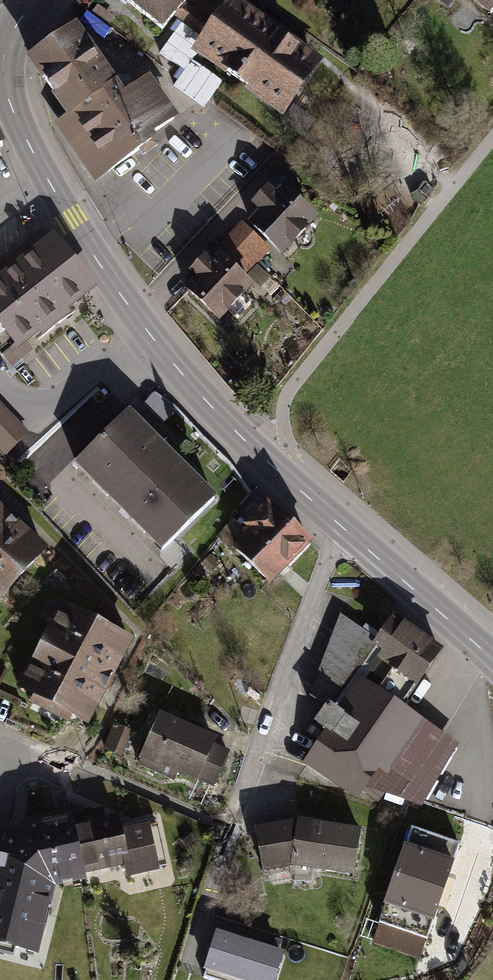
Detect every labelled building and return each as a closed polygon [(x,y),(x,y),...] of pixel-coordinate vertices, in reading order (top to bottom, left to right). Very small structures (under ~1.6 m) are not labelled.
[(163,28),(185,0),(125,0),(163,28)] [(233,0),(226,0),(190,52),(283,115),(320,61),(233,0)] [(449,12),(459,0),(435,0),(449,12)] [(492,23),(492,0),(464,0),(492,23)] [(76,22),(30,55),(70,111),(54,123),(93,178),(175,119),(143,74),(123,88),(76,22)] [(317,219),(281,186),(273,194),(266,187),(248,206),(254,212),(242,223),(269,248),(280,258),(317,219)] [(242,223),(240,222),(213,250),(216,253),(243,279),(269,248),(242,223)] [(0,266),(0,350),(10,361),(99,291),(47,230),(0,266)] [(202,255),(185,274),(191,280),(182,290),(217,324),(253,288),(243,279),(216,253),(209,262),(202,255)] [(143,405),(163,426),(176,413),(157,393),(143,405)] [(0,403),(0,448),(8,456),(32,434),(2,402),(0,403)] [(131,413),(80,464),(162,547),(213,497),(131,413)] [(276,578),(313,541),(273,501),(249,526),(257,534),(244,547),(276,578)] [(0,505),(0,602),(3,605),(51,548),(0,505)] [(130,641),(59,606),(18,688),(90,723),(130,641)] [(446,646),(395,614),(375,645),(372,650),(423,682),(446,646)] [(375,645),(341,616),(311,694),(340,708),(372,650),(375,645)] [(428,719),(362,677),(307,763),(373,805),(428,719)] [(220,734),(162,713),(144,762),(216,789),(230,752),(215,747),(220,734)] [(133,732),(114,724),(103,752),(121,759),(133,732)] [(21,823),(0,843),(0,950),(37,959),(55,887),(87,881),(86,876),(124,869),(126,881),(156,875),(146,826),(121,831),(118,817),(78,825),(75,812),(21,823)] [(301,819),(256,825),(266,869),(296,864),(301,819)] [(363,827),(301,819),(296,864),(358,874),(363,827)] [(464,844),(409,828),(395,877),(450,893),(464,844)] [(450,893),(395,877),(379,929),(434,945),(450,893)] [(215,931),(203,970),(236,979),(275,979),(284,952),(215,931)]
